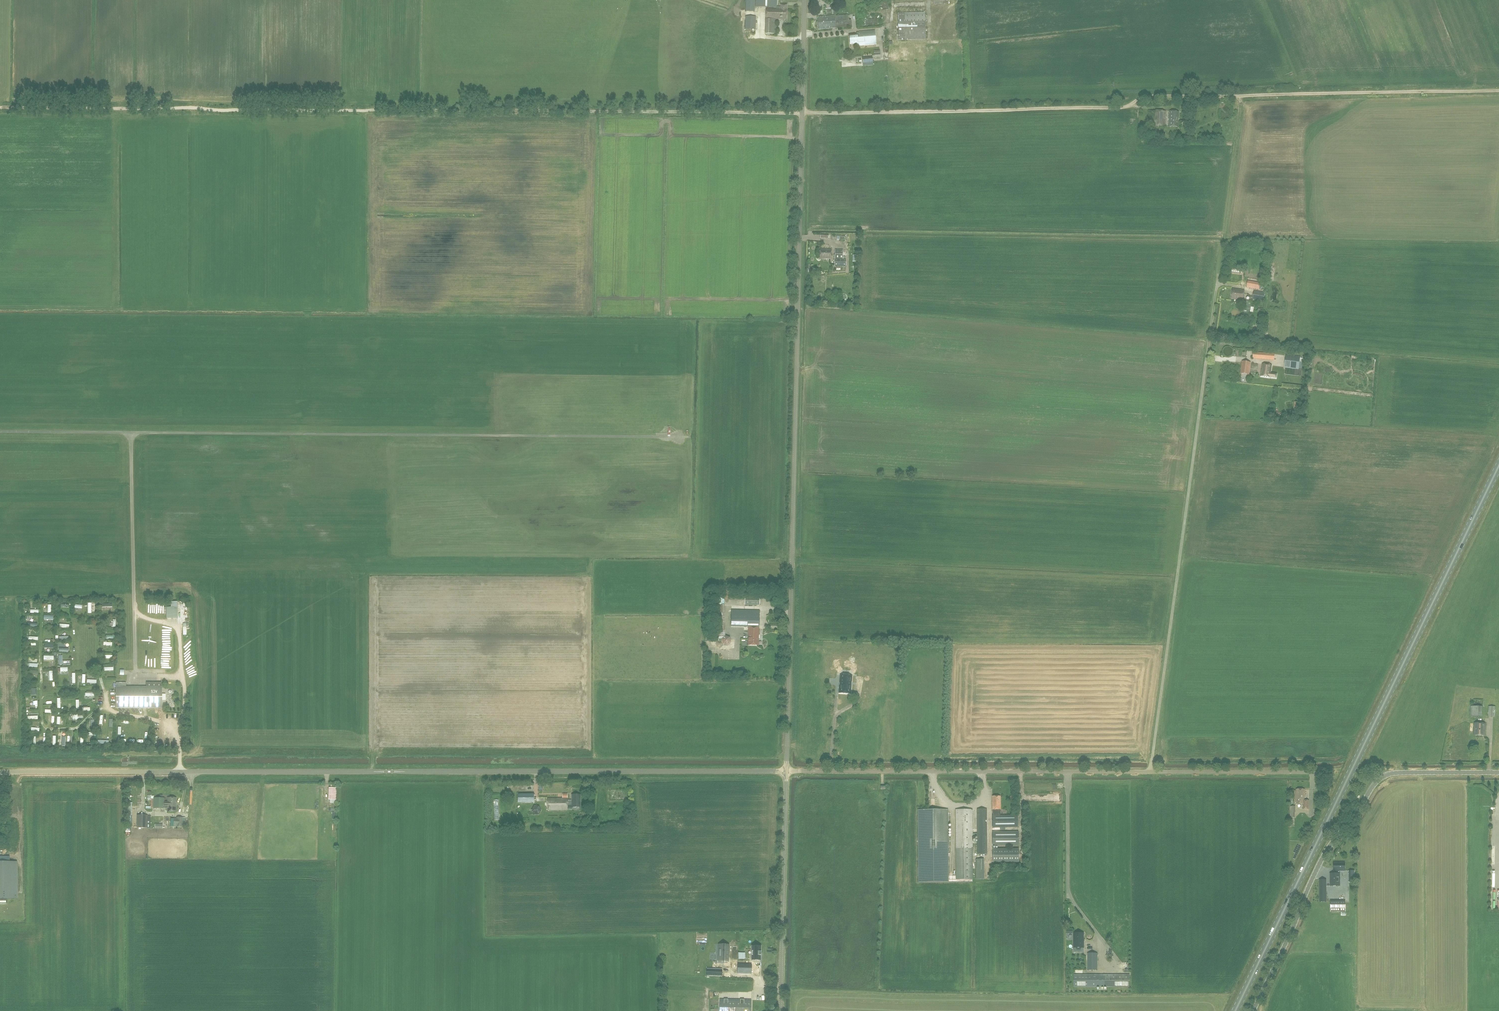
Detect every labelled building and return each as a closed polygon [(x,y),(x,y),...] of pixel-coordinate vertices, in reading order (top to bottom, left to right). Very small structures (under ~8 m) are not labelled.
[(745,12),(753,12),(754,0),(745,0),(745,12)] [(765,9),(765,14),(765,20),(764,34),(775,34),(776,19),(786,20),(786,9),(786,4),(779,4),(779,7),(778,7),(778,9),(765,9)] [(897,13),(898,40),(924,39),(924,13),(897,13)] [(818,29),(848,27),(852,27),(851,21),(848,21),(847,15),(817,17),(818,29)] [(755,17),(745,17),(744,29),(754,29),(755,17)] [(848,36),(849,44),(855,44),(856,46),(875,44),(874,31),(858,32),(858,34),(856,34),(856,35),(848,36)] [(873,65),(872,56),(862,57),(863,66),(873,65)] [(1154,111),(1153,127),(1165,127),(1165,111),(1154,111)] [(1178,127),(1178,112),(1168,112),(1168,127),(1178,127)] [(843,250),(835,249),(835,266),(846,267),(846,259),(843,259),(843,250)] [(819,250),(819,259),(831,259),(831,250),(819,250)] [(1250,288),(1260,290),(1260,285),(1265,286),(1266,282),(1260,282),(1260,285),(1251,284),(1250,288)] [(1230,299),(1242,301),(1243,291),(1231,289),(1230,299)] [(1253,291),(1253,295),(1252,300),(1263,302),(1264,293),(1253,291)] [(1297,369),(1299,357),(1285,355),(1284,367),(1297,369)] [(1241,373),(1249,374),(1251,363),(1242,361),(1241,373)] [(1270,373),(1271,365),(1262,364),(1260,377),(1269,378),(1269,377),(1275,378),(1276,374),(1270,373)] [(745,605),(760,605),(760,597),(745,597),(745,605)] [(171,607),(166,608),(167,618),(177,618),(177,602),(171,602),(171,607)] [(717,604),(718,613),(725,613),(725,604),(717,604)] [(760,611),(732,610),(731,627),(749,627),(748,645),(758,646),(760,611)] [(164,651),(165,669),(174,668),(173,650),(164,651)] [(851,694),(852,676),(841,675),(839,693),(851,694)] [(116,683),(116,687),(116,708),(161,708),(161,683),(146,683),(146,688),(126,687),(126,683),(116,683)] [(1482,713),(1482,704),(1472,704),(1472,713),(1482,713)] [(1497,713),(1497,715),(1498,715),(1498,704),(1497,704),(1497,710),(1495,710),(1495,707),(1489,706),(1488,717),(1495,717),(1495,713),(1497,713)] [(1474,735),(1484,735),(1484,724),(1475,724),(1474,735)] [(329,788),(329,800),(336,800),(337,788),(329,788)] [(1305,798),(1305,789),(1296,789),(1296,804),(1303,804),(1303,809),(1309,809),(1309,800),(1305,800),(1305,798)] [(534,794),(518,794),(518,803),(534,803),(534,794)] [(572,800),(567,800),(567,799),(547,800),(548,811),(567,810),(567,806),(572,806),(572,808),(581,807),(580,795),(572,795),(572,800)] [(1005,828),(1018,828),(1017,815),(1000,815),(1000,797),(992,797),(992,815),(992,828),(1000,828),(1000,833),(993,833),(993,845),(1019,845),(1019,833),(1005,833),(1005,828)] [(164,798),(154,798),(154,808),(164,809),(164,808),(167,808),(167,812),(176,812),(176,798),(167,798),(167,802),(164,802),(164,798)] [(539,807),(534,806),(532,810),(534,815),(539,815),(541,811),(539,807)] [(948,810),(918,810),(919,881),(948,881),(948,810)] [(973,879),(972,848),(972,836),(977,836),(977,854),(987,854),(987,810),(977,810),(977,834),(972,834),(972,810),(956,810),(956,880),(973,879)] [(137,815),(136,828),(147,828),(147,815),(137,815)] [(174,819),(174,827),(177,827),(182,827),(182,818),(177,818),(177,819),(174,819)] [(992,850),(992,862),(1018,861),(1018,850),(992,850)] [(977,858),(977,878),(986,878),(985,858),(977,858)] [(18,898),(17,862),(0,862),(0,899),(18,898)] [(1334,863),(1334,871),(1334,874),(1340,874),(1340,871),(1344,871),(1344,863),(1334,863)] [(1340,874),(1334,874),(1331,874),(1331,879),(1330,879),(1330,886),(1340,886),(1340,874)] [(1345,912),(1345,902),(1330,902),(1330,912),(1345,912)] [(1074,948),(1074,952),(1084,952),(1084,948),(1084,949),(1084,940),(1084,933),(1074,933),(1074,948)] [(729,945),(723,945),(723,949),(719,949),(719,961),(728,961),(729,945)] [(752,946),(751,960),(760,960),(760,955),(761,955),(761,951),(761,946),(752,946)] [(1097,970),(1097,954),(1087,954),(1088,970),(1097,970)] [(738,965),(737,974),(751,974),(751,965),(738,965)] [(1129,975),(1110,975),(1074,975),(1074,987),(1110,987),(1129,987),(1129,975)] [(751,1000),(719,1000),(719,1010),(751,1010),(751,1000)]
